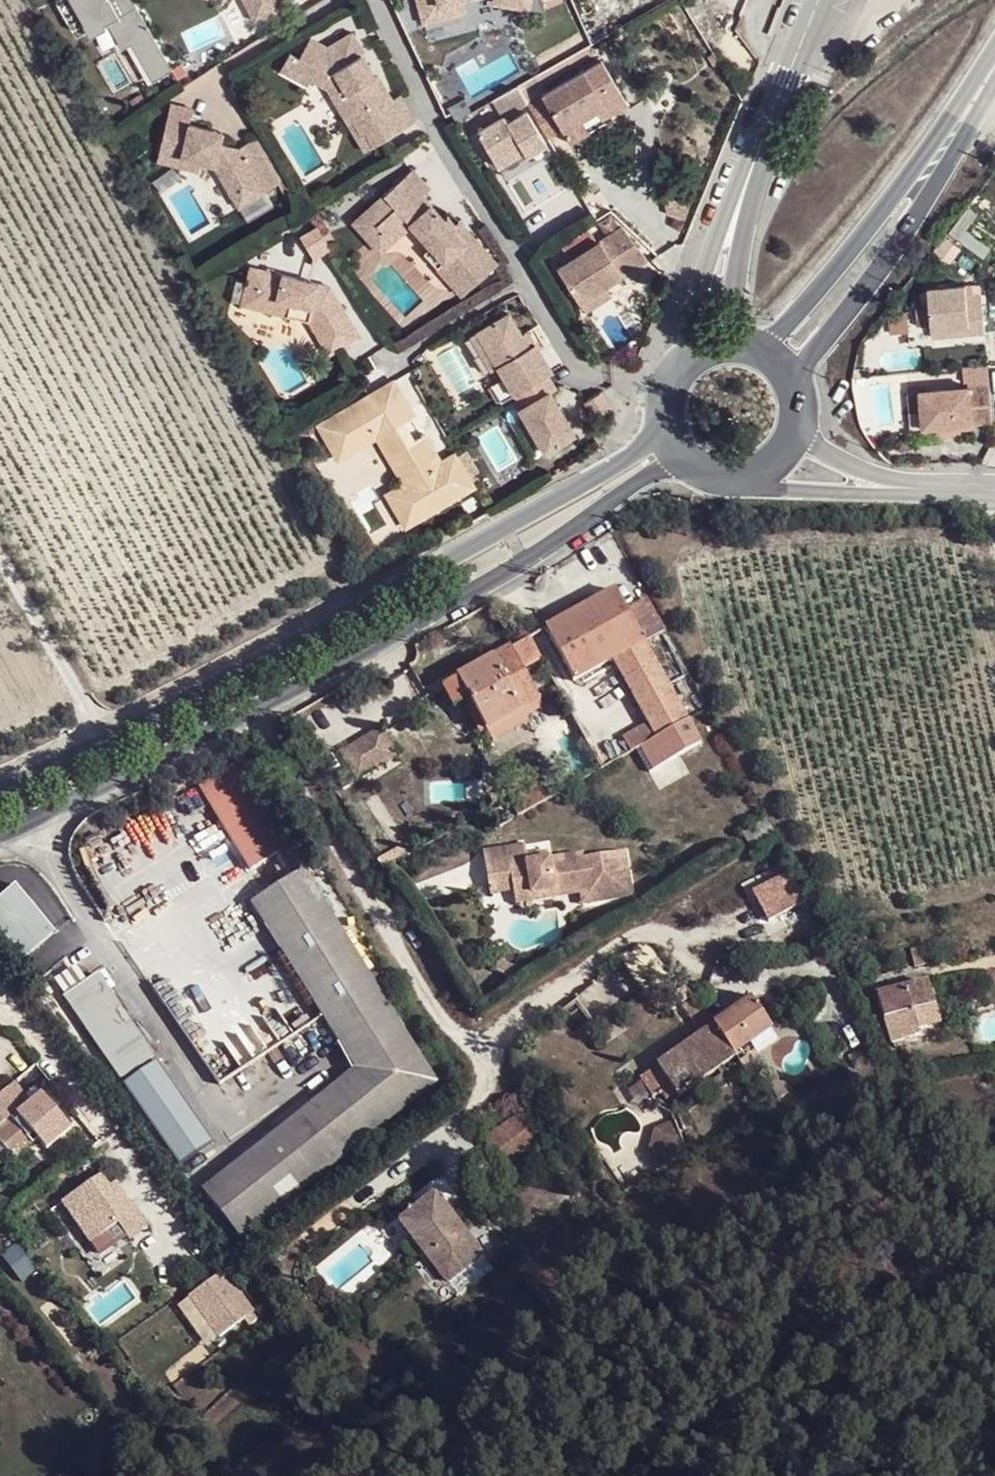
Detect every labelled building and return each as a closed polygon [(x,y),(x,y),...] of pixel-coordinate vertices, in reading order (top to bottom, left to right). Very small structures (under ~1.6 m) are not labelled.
[(256,21),(286,5),(283,0),(244,0),(256,21)] [(307,46),(300,58),(296,64),(313,78),(326,91),(347,123),(352,120),(361,135),(365,133),(374,148),(394,134),(379,108),(392,99),(379,78),(376,78),(362,55),(363,50),(353,32),(327,48),(320,53),(307,46)] [(311,37),(307,46),(320,53),(327,48),(311,37)] [(296,64),(300,58),(291,53),(281,71),(308,86),(313,78),(296,64)] [(597,110),(604,122),(630,107),(601,61),(579,74),(597,110)] [(564,130),(597,110),(579,74),(543,96),(564,130)] [(400,95),(392,99),(379,108),(394,134),(416,122),(400,95)] [(570,142),(604,122),(597,110),(564,130),(570,142)] [(506,118),(479,134),(499,167),(524,152),(527,157),(547,145),(528,113),(509,124),(506,118)] [(167,119),(159,150),(203,160),(212,163),(230,193),(240,187),(248,200),(277,183),(252,140),(240,147),(222,142),(211,140),(213,129),(167,119)] [(364,152),(374,148),(365,133),(361,135),(352,120),(347,123),(364,152)] [(224,132),(213,129),(211,140),(222,142),(224,132)] [(524,152),(499,167),(505,177),(550,150),(547,145),(527,157),(524,152)] [(203,160),(159,150),(158,159),(200,171),(203,160)] [(452,227),(454,225),(447,216),(442,220),(422,194),(430,188),(413,167),(352,217),(369,236),(381,226),(390,237),(410,222),(428,245),(441,259),(434,264),(446,279),(457,269),(469,285),(496,263),(473,236),(464,242),(452,227)] [(238,206),(248,200),(240,187),(230,193),(238,206)] [(460,221),(454,225),(452,227),(464,242),(473,236),(460,221)] [(378,248),(390,237),(381,226),(369,236),(378,248)] [(326,244),(322,236),(316,227),(299,237),(312,258),(329,248),(326,244)] [(328,233),(322,236),(326,244),(333,241),(328,233)] [(614,234),(557,266),(577,301),(603,287),(618,277),(634,268),(614,234)] [(422,249),(434,264),(441,259),(428,245),(422,249)] [(242,304),(255,308),(265,271),(251,267),(242,304)] [(459,294),(469,285),(457,269),(446,279),(459,294)] [(265,271),(255,308),(309,321),(330,354),(361,336),(338,299),(328,297),(331,286),(265,271)] [(338,299),(331,286),(328,297),(338,299)] [(603,287),(577,301),(583,311),(610,296),(603,287)] [(929,328),(930,333),(966,331),(967,337),(984,336),(979,299),(964,299),(962,289),(926,293),(927,311),(915,311),(917,329),(929,328)] [(510,308),(477,327),(497,362),(514,389),(524,383),(533,398),(520,405),(545,448),(574,429),(549,387),(556,384),(548,369),(552,367),(535,338),(529,342),(519,325),(510,308)] [(525,322),(519,325),(529,342),(535,338),(525,322)] [(477,327),(472,330),(492,365),(497,362),(477,327)] [(930,333),(931,340),(967,337),(966,331),(930,333)] [(390,491),(407,522),(476,483),(458,452),(442,460),(414,413),(410,415),(391,380),(320,421),(337,452),(375,431),(405,482),(390,491)] [(988,384),(921,390),(923,410),(924,428),(993,421),(988,384)] [(921,390),(912,391),(914,411),(923,410),(921,390)] [(520,405),(514,409),(539,451),(545,448),(520,405)] [(568,615),(545,628),(576,680),(613,659),(643,641),(613,590),(588,604),(568,615)] [(584,597),(564,608),(568,615),(588,604),(584,597)] [(541,659),(528,638),(441,688),(453,708),(462,703),(468,699),(487,732),(522,712),(540,702),(521,669),(541,659)] [(650,723),(658,737),(689,720),(643,641),(613,659),(650,723)] [(481,735),(487,732),(468,699),(462,703),(481,735)] [(543,707),(540,702),(522,712),(525,716),(543,707)] [(525,716),(522,712),(487,732),(492,741),(528,721),(525,716)] [(689,720),(649,742),(663,765),(682,754),(702,743),(689,720)] [(622,738),(631,753),(649,742),(658,737),(650,723),(622,738)] [(649,742),(642,747),(656,769),(663,765),(649,742)] [(199,788),(251,870),(289,847),(264,808),(273,802),(246,758),(199,788)] [(510,802),(518,816),(553,796),(545,783),(510,802)] [(525,846),(483,853),(488,887),(511,884),(512,893),(531,890),(531,895),(588,886),(591,905),(634,897),(626,850),(583,858),(583,853),(550,859),(528,863),(527,855),(525,846)] [(549,851),(527,855),(528,863),(550,859),(549,851)] [(292,852),(270,866),(280,880),(301,866),(292,852)] [(437,1081),(303,870),(251,902),(357,1069),(203,1190),(241,1238),(437,1081)] [(25,959),(56,933),(16,884),(0,898),(0,929),(25,959)] [(491,897),(512,893),(511,884),(488,887),(491,897)] [(512,893),(515,906),(582,897),(583,905),(591,905),(588,886),(531,895),(531,890),(512,893)] [(795,889),(763,906),(770,918),(801,901),(795,889)] [(655,942),(640,942),(623,954),(651,989),(677,972),(655,942)] [(910,950),(914,967),(935,963),(934,958),(929,959),(925,946),(910,950)] [(154,1056),(97,974),(66,996),(123,1079),(154,1056)] [(936,1007),(931,989),(929,982),(878,994),(884,1019),(936,1007)] [(706,991),(682,1006),(690,1018),(710,1005),(705,999),(709,996),(706,991)] [(751,998),(639,1078),(654,1097),(660,1092),(665,1098),(675,1091),(680,1096),(773,1030),(751,998)] [(936,1007),(884,1019),(892,1044),(919,1036),(917,1029),(940,1023),(936,1007)] [(162,1119),(192,1096),(178,1077),(175,1079),(160,1058),(126,1082),(139,1099),(130,1105),(148,1129),(162,1119)] [(769,1084),(777,1098),(792,1091),(788,1083),(775,1080),(769,1084)] [(42,1144),(47,1150),(71,1129),(42,1093),(14,1116),(0,1099),(0,1140),(7,1149),(15,1158),(31,1143),(38,1139),(42,1144)] [(218,1134),(192,1096),(162,1119),(188,1156),(218,1134)] [(674,1122),(665,1125),(669,1136),(665,1151),(661,1166),(686,1149),(674,1122)] [(669,1136),(665,1125),(655,1129),(650,1149),(661,1166),(665,1151),(669,1136)] [(36,1149),(42,1144),(38,1139),(31,1143),(36,1149)] [(64,1201),(101,1254),(115,1244),(107,1231),(119,1223),(129,1239),(147,1227),(128,1200),(120,1189),(116,1183),(110,1187),(102,1175),(64,1201)] [(125,1185),(120,1189),(128,1200),(133,1196),(125,1185)] [(433,1197),(397,1226),(447,1285),(482,1256),(433,1197)] [(92,1259),(101,1254),(64,1201),(56,1207),(92,1259)] [(226,1275),(198,1295),(215,1317),(242,1297),(226,1275)]
